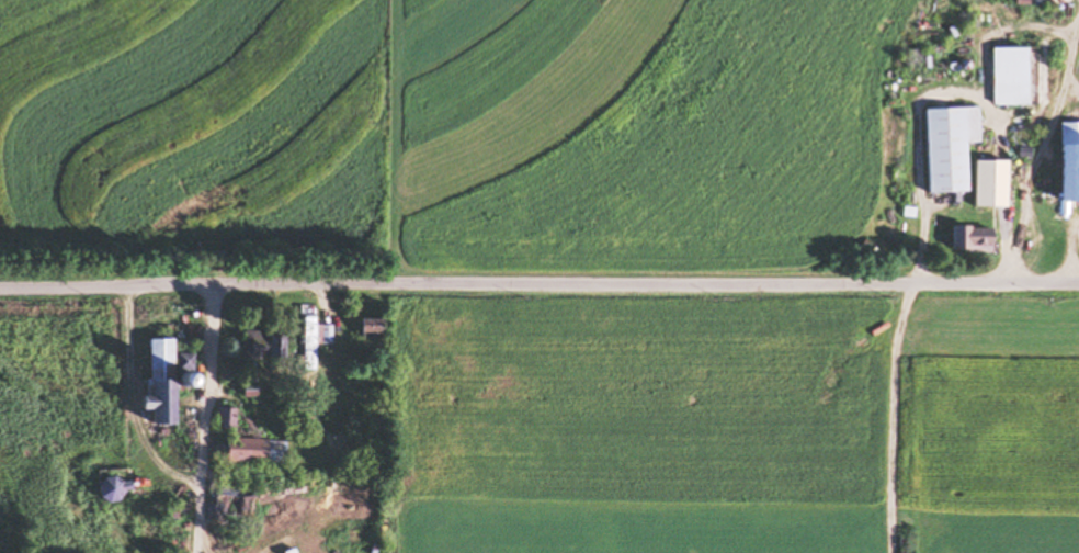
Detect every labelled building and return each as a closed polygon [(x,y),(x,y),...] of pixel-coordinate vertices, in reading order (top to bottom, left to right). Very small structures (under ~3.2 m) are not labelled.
[(988,47),(988,104),(1023,104),(1023,47),(988,47)] [(923,192),(962,191),(961,142),(975,141),(974,107),(921,108),(923,192)] [(1078,202),(1078,122),(1054,122),(1055,202),(1078,202)] [(1001,206),(1001,160),(970,160),(970,206),(1001,206)] [(948,251),(988,251),(988,226),(948,226),(948,251)] [(313,344),(329,344),(329,324),(312,324),(312,317),(301,317),(301,370),(313,370),(313,344)] [(378,318),(355,318),(355,339),(378,339),(378,318)] [(280,357),(280,331),(242,331),(242,357),(280,357)] [(170,424),(170,339),(144,339),(144,397),(132,397),(132,409),(145,409),(145,424),(170,424)] [(231,409),(218,409),(217,424),(230,425),(231,409)] [(284,440),(222,439),(222,462),(284,463),(284,440)] [(97,480),(98,500),(116,500),(115,490),(125,490),(125,479),(97,480)] [(247,493),(207,493),(207,522),(248,522),(247,493)]
